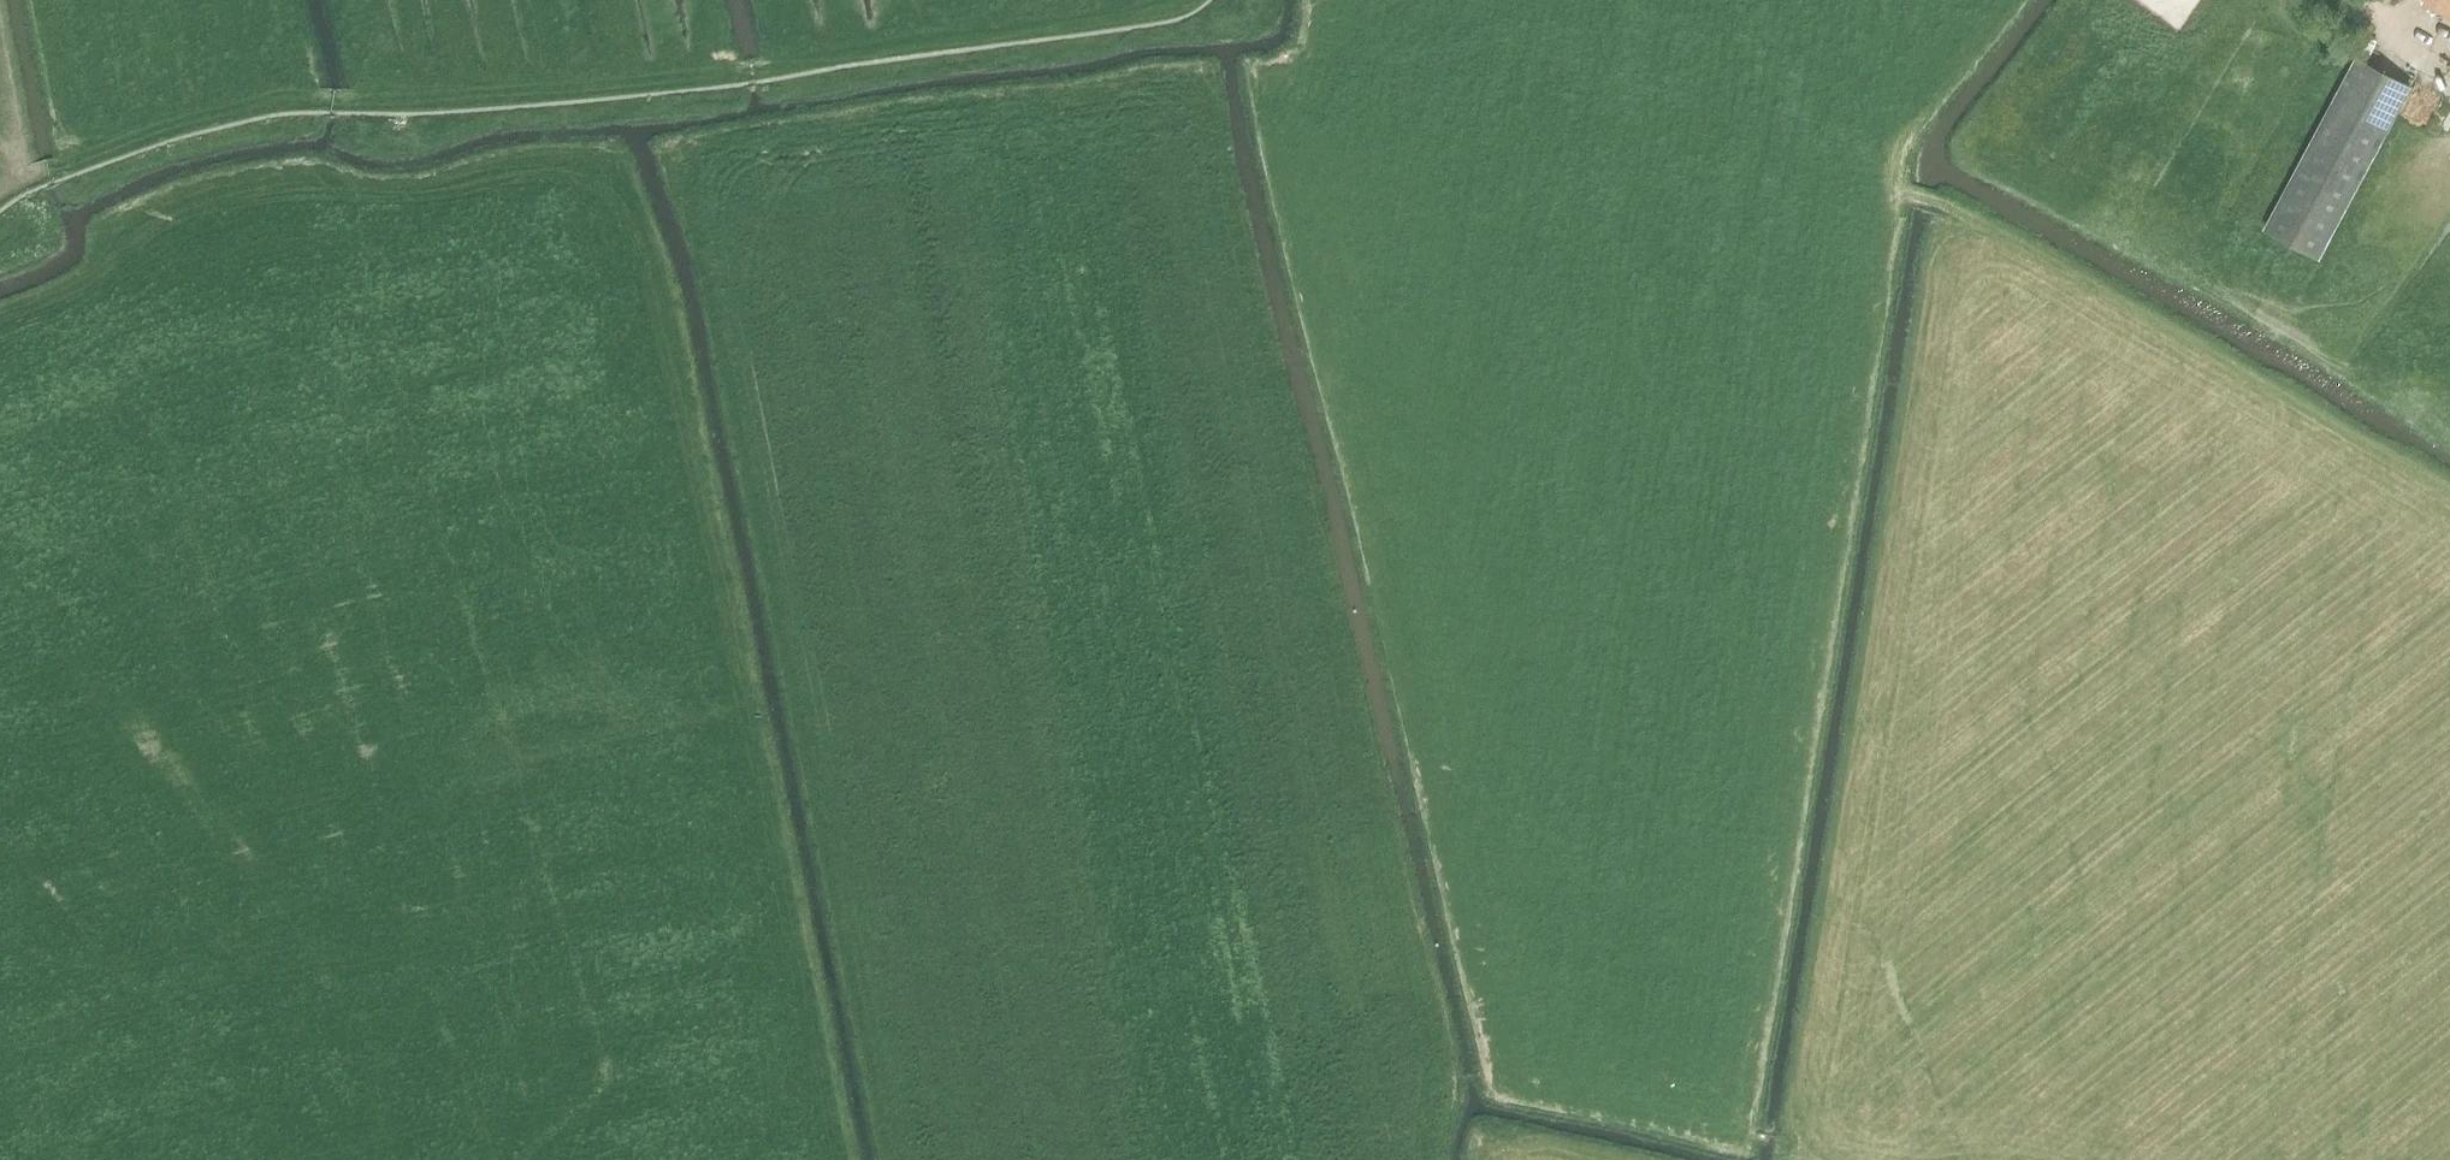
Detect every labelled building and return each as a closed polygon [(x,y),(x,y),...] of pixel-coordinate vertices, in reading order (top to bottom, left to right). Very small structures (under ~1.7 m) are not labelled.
[(2424,1),(2449,16),(2449,0),(2424,0),(2424,1)] [(2318,257),(2410,86),(2358,59),(2266,229),(2318,257)]
